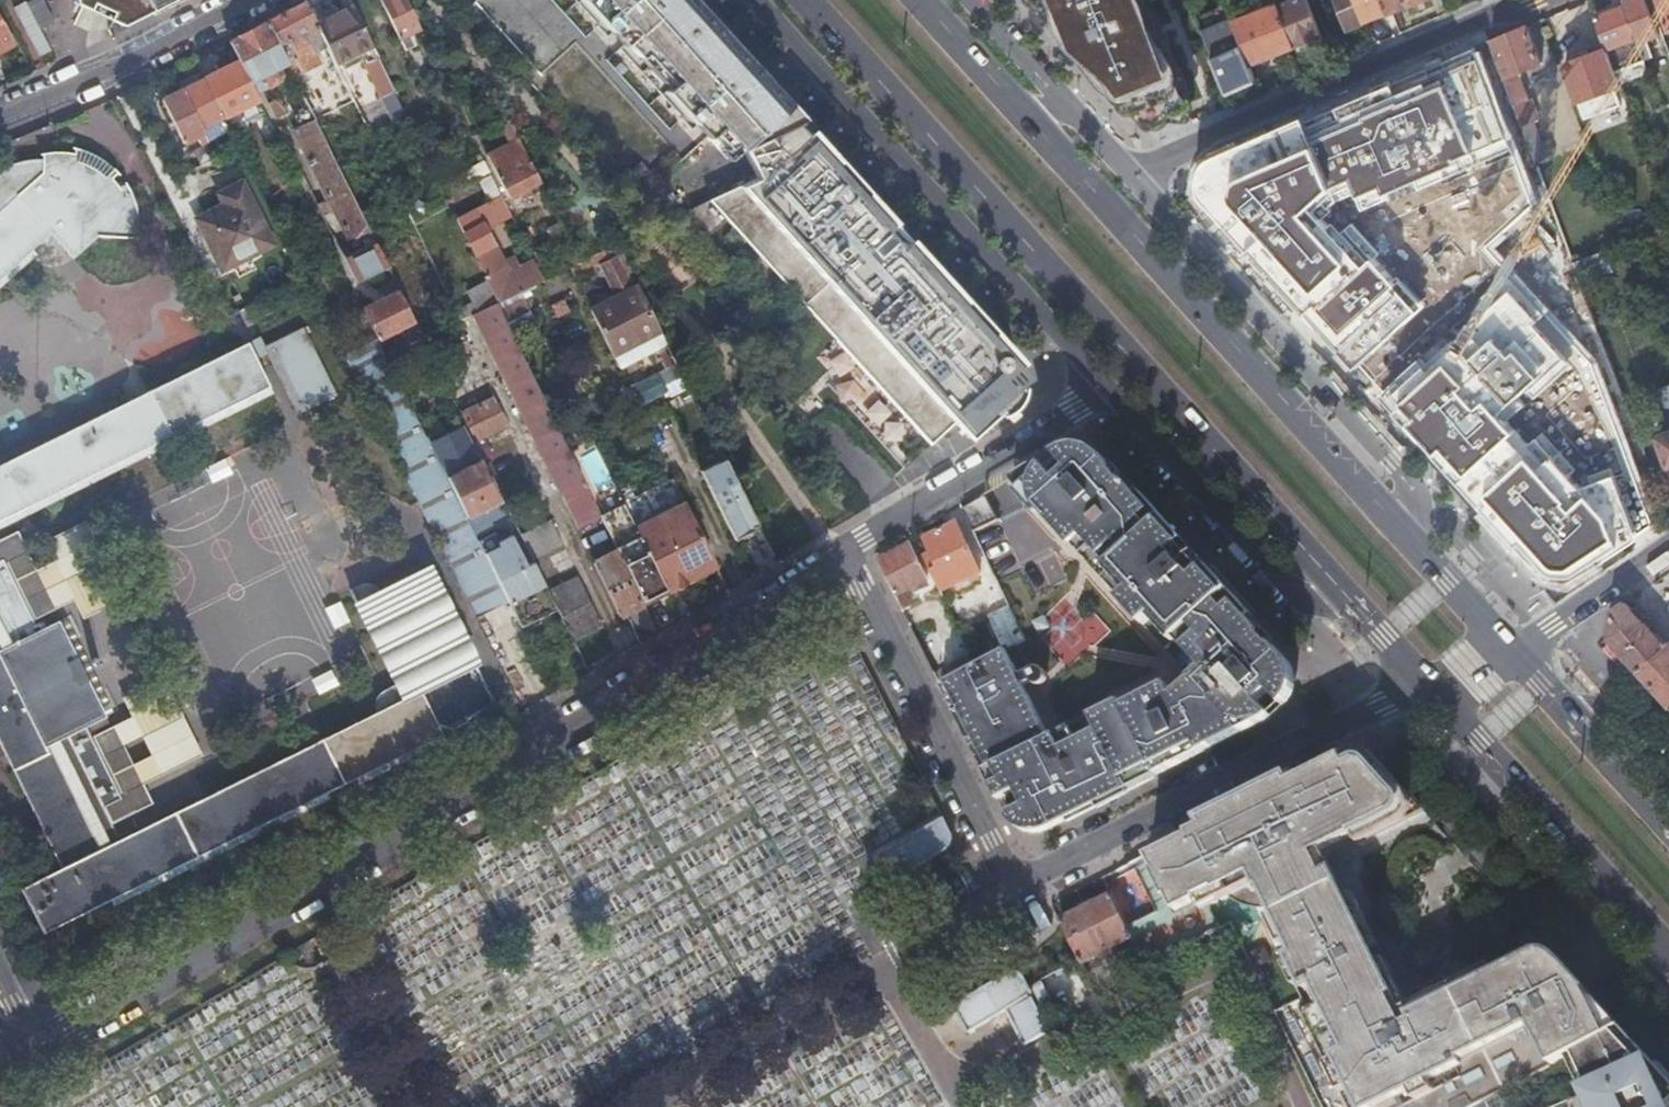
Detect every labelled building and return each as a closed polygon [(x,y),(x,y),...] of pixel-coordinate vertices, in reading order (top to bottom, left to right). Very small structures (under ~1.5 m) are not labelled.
[(41,29),(41,28),(28,3),(26,0),(14,0),(0,7),(18,40),(41,29)] [(41,28),(54,21),(42,0),(33,0),(28,3),(41,28)] [(73,3),(120,23),(149,9),(151,14),(178,0),(72,0),(73,3)] [(317,22),(306,0),(305,0),(267,19),(288,60),(294,73),(319,61),(315,51),(328,45),(317,22)] [(425,33),(409,0),(383,0),(400,37),(415,29),(418,36),(425,33)] [(800,120),(758,74),(745,60),(741,55),(724,36),(691,0),(575,0),(596,24),(595,25),(604,36),(609,31),(622,46),(619,49),(680,117),(679,118),(688,127),(693,123),(705,136),(707,134),(729,158),(742,147),(783,128),(800,120)] [(1144,0),(1032,0),(1138,118),(1142,120),(1145,121),(1181,107),(1184,105),(1185,101),(1144,0)] [(1266,6),(1263,0),(1245,0),(1242,1),(1247,14),(1266,6)] [(1295,45),(1322,34),(1308,0),(1280,0),(1277,1),(1295,45)] [(1364,21),(1364,19),(1356,0),(1336,0),(1347,28),(1364,21)] [(1392,9),(1388,0),(1356,0),(1364,19),(1392,9)] [(1415,0),(1388,0),(1392,9),(1415,0)] [(1641,48),(1647,46),(1645,38),(1656,34),(1645,0),(1624,0),(1625,5),(1641,48)] [(1667,29),(1668,28),(1668,0),(1657,0),(1667,29)] [(1232,19),(1250,63),(1295,45),(1277,1),(1266,6),(1247,14),(1232,19)] [(374,44),(355,4),(317,22),(328,45),(336,62),(361,50),(374,44)] [(1613,67),(1644,56),(1641,48),(1625,5),(1595,16),(1606,47),(1613,67)] [(534,10),(533,62),(570,63),(570,10),(534,10)] [(13,44),(0,19),(0,51),(13,44)] [(288,60),(267,19),(230,38),(240,58),(251,80),(256,77),(262,74),(268,86),(280,80),(281,72),(278,65),(288,60)] [(1232,19),(1203,32),(1227,91),(1256,79),(1250,63),(1232,19)] [(1542,61),(1529,24),(1491,41),(1499,61),(1514,103),(1522,124),(1538,118),(1531,98),(1528,99),(1518,72),(1542,61)] [(724,36),(741,55),(742,52),(727,34),(724,36)] [(380,55),(374,44),(361,50),(366,61),(380,55)] [(1512,146),(1480,45),(1210,163),(1204,189),(1251,241),(1299,294),(1341,342),(1360,363),(1426,307),(1376,256),(1367,264),(1313,206),(1337,184),(1356,178),(1363,202),(1512,146)] [(1577,99),(1620,84),(1613,67),(1606,47),(1565,62),(1577,99)] [(666,131),(679,118),(680,117),(619,49),(606,63),(666,131)] [(389,76),(380,55),(366,61),(376,82),(389,76)] [(205,76),(224,115),(259,97),(251,80),(240,58),(226,64),(224,59),(217,62),(220,68),(205,76)] [(745,60),(758,74),(760,72),(747,58),(745,60)] [(262,89),(268,86),(262,74),(256,77),(262,89)] [(377,242),(386,259),(400,252),(351,152),(353,151),(321,88),(314,91),(306,74),(297,78),(311,107),(373,233),(377,242)] [(202,126),(224,115),(205,76),(182,87),(202,126)] [(197,167),(217,156),(212,145),(215,144),(211,136),(208,138),(202,126),(182,87),(161,97),(197,167)] [(280,97),(268,102),(276,118),(287,112),(280,97)] [(268,144),(279,138),(264,107),(252,114),(268,144)] [(373,233),(311,107),(296,114),(301,124),(294,128),(351,244),(373,233)] [(528,186),(541,180),(510,117),(497,123),(507,143),(488,153),(508,195),(518,190),(521,196),(530,191),(528,186)] [(783,128),(742,147),(757,177),(688,209),(710,234),(728,218),(932,442),(955,421),(969,436),(999,409),(1001,412),(1000,413),(1000,414),(1005,411),(1012,407),(1018,399),(1022,389),(1020,388),(1011,379),(1007,382),(1003,378),(935,302),(939,304),(944,303),(947,301),(949,296),(949,292),(947,289),(944,287),(939,287),(931,278),(938,272),(866,192),(867,191),(839,159),(837,161),(809,130),(802,136),(792,125),(800,121),(801,120),(800,120),(783,128)] [(809,130),(800,121),(792,125),(802,136),(809,130)] [(28,251),(31,254),(39,259),(45,261),(52,262),(63,260),(69,256),(73,253),(74,254),(99,232),(139,234),(140,224),(139,212),(134,194),(127,182),(119,187),(111,176),(118,170),(108,160),(98,154),(87,148),(73,145),(75,146),(75,151),(58,149),(42,151),(40,152),(43,152),(43,155),(24,158),(11,162),(0,167),(0,276),(28,251)] [(644,173),(635,165),(626,173),(634,182),(644,173)] [(308,172),(304,174),(311,189),(316,186),(308,172)] [(522,289),(543,278),(534,260),(510,271),(489,226),(513,215),(493,173),(479,180),(489,199),(461,213),(499,300),(522,289)] [(241,182),(220,192),(226,204),(198,217),(223,266),(272,242),(241,182)] [(322,199),(317,201),(323,214),(328,211),(322,199)] [(560,245),(571,239),(561,220),(550,226),(560,245)] [(570,265),(581,259),(571,239),(560,245),(569,265),(570,265)] [(660,326),(617,241),(590,255),(595,266),(601,263),(617,295),(615,296),(636,338),(660,326)] [(356,281),(389,265),(386,259),(377,242),(345,258),(356,281)] [(1608,264),(1602,249),(1573,260),(1579,276),(1608,264)] [(581,259),(570,265),(576,276),(595,266),(590,255),(581,259)] [(939,304),(935,302),(1003,378),(1020,362),(992,331),(994,329),(966,299),(964,300),(938,272),(931,278),(939,287),(944,287),(947,289),(949,292),(949,296),(947,301),(944,303),(939,304)] [(473,313),(478,311),(496,301),(486,279),(467,288),(472,300),(456,308),(461,319),(473,313)] [(408,343),(423,335),(401,289),(364,307),(378,336),(400,326),(408,343)] [(531,308),(522,289),(499,300),(497,301),(507,320),(531,308)] [(1572,356),(1511,291),(1408,388),(1400,407),(1551,574),(1584,577),(1641,537),(1616,477),(1582,491),(1510,414),(1572,356)] [(636,338),(615,296),(591,308),(612,350),(636,338)] [(496,301),(478,311),(565,490),(576,485),(584,481),(507,320),(497,301),(496,301)] [(271,383),(257,356),(269,350),(300,411),(339,391),(304,323),(266,342),(261,332),(0,461),(0,518),(271,383)] [(636,338),(612,350),(617,359),(654,340),(666,363),(675,358),(660,326),(636,338)] [(596,365),(578,339),(552,357),(570,383),(596,365)] [(508,600),(485,552),(467,515),(437,455),(434,449),(393,366),(392,366),(359,382),(477,615),(508,600)] [(1296,385),(1301,380),(1288,366),(1282,371),(1296,385)] [(666,368),(628,386),(638,407),(676,389),(666,368)] [(493,395),(460,410),(475,439),(507,424),(493,395)] [(1657,436),(1668,468),(1668,432),(1657,436)] [(437,455),(466,440),(464,434),(434,449),(437,455)] [(437,455),(467,515),(480,508),(485,506),(481,499),(495,492),(479,460),(476,461),(466,440),(437,455)] [(1279,649),(1104,456),(1102,453),(1101,452),(1101,451),(1100,451),(1100,450),(1098,449),(1094,450),(1089,449),(1086,449),(1083,449),(1079,449),(1075,449),(1071,450),(1067,451),(1065,451),(1063,452),(1061,454),(1058,454),(1062,459),(1049,470),(1043,464),(1039,471),(1036,476),(1033,487),(1032,496),(1033,501),(1041,511),(1194,681),(1185,689),(1182,686),(1184,690),(1176,697),(1172,687),(1128,709),(1125,703),(1050,739),(1025,689),(1035,684),(1037,686),(1040,686),(1044,686),(1047,685),(1050,679),(1050,675),(1048,672),(1043,668),(1039,668),(1020,678),(1007,653),(978,667),(941,686),(1004,811),(1010,819),(1018,828),(1028,834),(1038,837),(1046,836),(1055,833),(1271,722),(1282,713),(1287,707),(1292,701),(1295,694),(1298,686),(1299,680),(1297,674),(1293,665),(1279,649)] [(711,489),(740,547),(758,537),(753,527),(759,524),(736,478),(727,460),(726,458),(702,471),(711,489)] [(481,499),(485,506),(480,508),(487,520),(504,511),(495,492),(481,499)] [(998,520),(985,497),(963,511),(974,533),(998,520)] [(642,600),(667,588),(644,541),(626,503),(601,516),(617,549),(642,600)] [(550,518),(520,533),(527,547),(533,558),(562,543),(550,518)] [(2,557),(5,563),(6,562),(34,619),(74,599),(83,617),(124,596),(85,519),(45,540),(55,559),(37,568),(18,530),(0,538),(0,559),(2,557)] [(924,559),(942,594),(982,575),(957,524),(925,539),(933,555),(924,559)] [(500,545),(485,552),(508,600),(520,624),(535,617),(527,601),(535,598),(530,589),(545,582),(534,561),(527,564),(511,534),(498,541),(500,545)] [(690,573),(715,561),(702,535),(677,547),(690,573)] [(690,573),(677,547),(674,542),(658,549),(652,537),(644,541),(667,588),(691,576),(690,573)] [(878,562),(905,614),(910,611),(902,594),(928,581),(910,546),(878,562)] [(640,642),(657,632),(642,600),(617,549),(593,561),(619,614),(625,612),(640,642)] [(53,850),(62,845),(70,861),(61,866),(20,885),(42,931),(442,732),(437,723),(436,720),(436,716),(436,714),(437,711),(439,710),(441,707),(455,699),(465,718),(467,717),(495,701),(428,565),(379,589),(374,584),(368,581),(362,582),(351,587),(397,681),(389,685),(397,700),(376,710),(118,839),(108,843),(92,811),(101,806),(120,797),(117,791),(88,732),(108,722),(82,669),(92,663),(95,664),(97,664),(98,662),(98,658),(96,657),(93,657),(91,659),(91,662),(81,667),(54,612),(34,622),(5,563),(2,557),(0,559),(0,742),(53,850)] [(549,590),(574,641),(603,625),(578,575),(549,590)] [(1668,703),(1668,644),(1666,647),(1664,646),(1641,620),(1647,615),(1639,606),(1633,611),(1626,603),(1615,611),(1609,637),(1668,703)] [(996,616),(1012,650),(1026,643),(1014,616),(1010,609),(996,616)] [(937,679),(941,686),(978,667),(964,640),(951,646),(962,667),(937,679)] [(131,713),(93,733),(120,789),(117,791),(120,797),(101,806),(109,822),(154,800),(144,781),(203,752),(164,674),(122,695),(131,713)] [(375,704),(376,710),(397,700),(389,685),(388,685),(382,689),(377,696),(375,704)] [(468,719),(467,717),(465,718),(455,699),(441,707),(439,710),(437,711),(436,714),(436,716),(436,720),(437,723),(452,728),(468,719)] [(1571,1058),(1576,1055),(1575,1054),(1623,1028),(1581,982),(1568,967),(1551,948),(1471,988),(1467,981),(1402,1014),(1358,927),(1348,907),(1344,900),(1336,904),(1313,858),(1351,839),(1355,846),(1426,810),(1384,763),(1346,759),(1133,864),(1157,913),(1128,927),(1133,938),(1148,967),(1221,930),(1213,914),(1213,907),(1231,898),(1234,902),(1251,887),(1257,894),(1263,901),(1272,919),(1274,918),(1285,939),(1288,945),(1294,959),(1289,962),(1311,1005),(1296,1013),(1343,1106),(1473,1106),(1505,1091),(1571,1058)] [(109,822),(101,806),(92,811),(108,843),(118,839),(109,822)] [(954,840),(944,819),(879,859),(893,883),(949,849),(950,848),(951,847),(952,846),(953,844),(954,840)] [(62,845),(53,850),(61,866),(70,861),(62,845)] [(1559,876),(1564,871),(1551,857),(1545,862),(1559,876)] [(1112,896),(1086,909),(1108,951),(1133,938),(1128,927),(1112,896)] [(1086,909),(1060,922),(1082,964),(1108,951),(1086,909)] [(1645,972),(1651,967),(1637,952),(1632,957),(1645,972)] [(1030,988),(1024,979),(1021,976),(1018,974),(1017,974),(1016,974),(1015,973),(1014,973),(1013,973),(1012,974),(955,1008),(970,1032),(1008,1010),(1029,1045),(1050,1032),(1054,1029),(1030,988)] [(1623,1028),(1575,1054),(1576,1055),(1571,1058),(1586,1090),(1551,1106),(1668,1106),(1668,1078),(1623,1028)]
